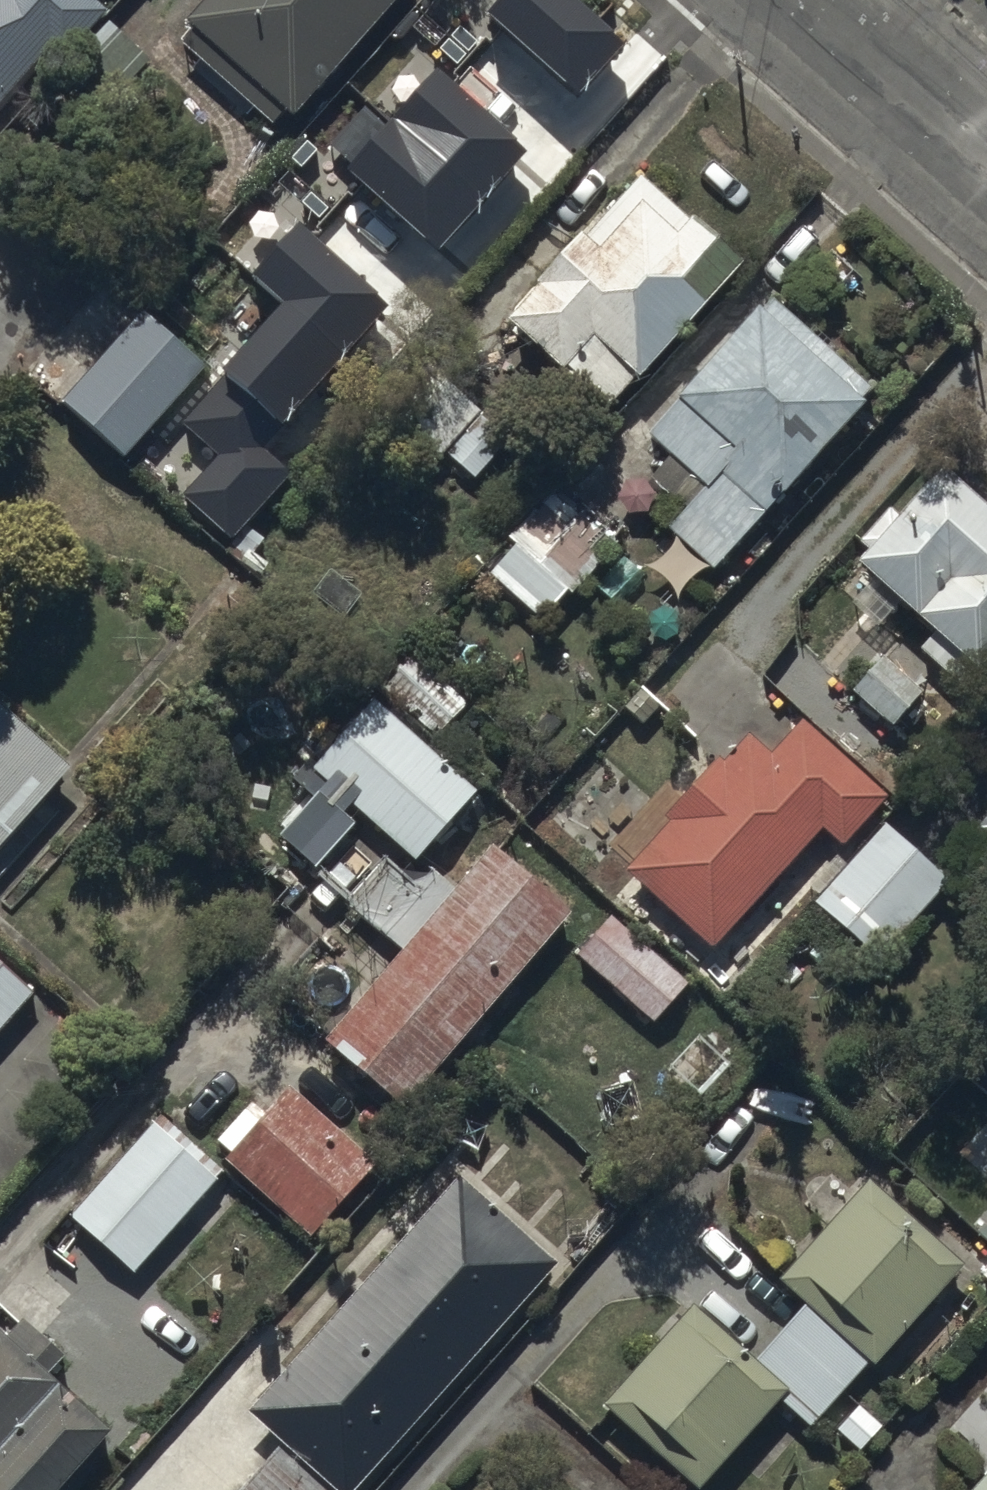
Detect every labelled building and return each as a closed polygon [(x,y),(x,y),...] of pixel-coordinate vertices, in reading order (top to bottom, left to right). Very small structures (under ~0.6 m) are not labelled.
[(103,0),(5,0),(3,2),(1,0),(0,0),(0,111),(46,60),(58,71),(102,23),(91,13),(103,0)] [(381,0),(198,0),(188,12),(198,21),(186,35),(275,111),(284,100),(292,106),(381,0)] [(583,0),(498,0),(488,12),(577,92),(626,39),(583,0)] [(528,150),(437,69),(347,170),(437,251),(528,150)] [(642,365),(745,249),(692,202),(689,206),(641,164),(589,222),(583,217),(539,266),(542,269),(510,305),(563,352),(543,375),(590,417),(639,362),(642,365)] [(394,306),(300,220),(252,272),(284,301),(222,368),(229,373),(184,421),(221,454),(184,494),(230,536),(290,472),(263,447),(394,306)] [(674,443),(652,469),(685,499),(667,519),(715,561),(874,381),(766,286),(679,384),(683,387),(651,423),(674,443)] [(205,366),(143,311),(62,401),(124,456),(205,366)] [(484,399),(443,366),(386,434),(424,467),(443,444),(475,471),(508,432),(478,406),(484,399)] [(944,450),(899,500),(891,493),(860,527),(868,534),(858,546),(937,617),(918,638),(959,674),(978,653),(986,643),(986,489),(944,450)] [(618,535),(558,484),(489,566),(544,612),(569,581),(575,586),(618,535)] [(417,642),(382,679),(436,731),(472,694),(417,642)] [(879,732),(923,681),(884,647),(852,683),(859,689),(846,704),(879,732)] [(376,686),(312,756),(416,851),(480,781),(376,686)] [(72,756),(0,693),(0,838),(72,756)] [(713,939),(823,817),(843,835),(887,786),(803,711),(771,746),(747,725),(724,751),(719,746),(665,806),(672,812),(627,861),(713,939)] [(950,872),(886,814),(815,894),(819,897),(799,920),(847,963),(869,939),(881,950),(950,872)] [(977,830),(986,839),(986,818),(977,830)] [(571,900),(492,832),(323,1028),(403,1096),(571,900)] [(611,904),(575,945),(654,1014),(689,973),(611,904)] [(0,954),(0,1018),(32,983),(0,954)] [(266,1106),(253,1094),(219,1132),(231,1143),(226,1149),(311,1228),(378,1155),(293,1076),(266,1106)] [(225,1165),(160,1107),(69,1208),(134,1266),(225,1165)] [(462,1167),(249,1399),(284,1431),(230,1489),(340,1489),(345,1484),(349,1488),(561,1257),(462,1167)] [(700,1314),(611,1415),(695,1489),(713,1489),(785,1409),(818,1438),(876,1373),(880,1377),(970,1277),(875,1193),(787,1291),(811,1312),(761,1368),(700,1314)] [(107,1416),(51,1362),(62,1349),(20,1311),(9,1323),(0,1315),(0,1489),(44,1489),(107,1416)]
